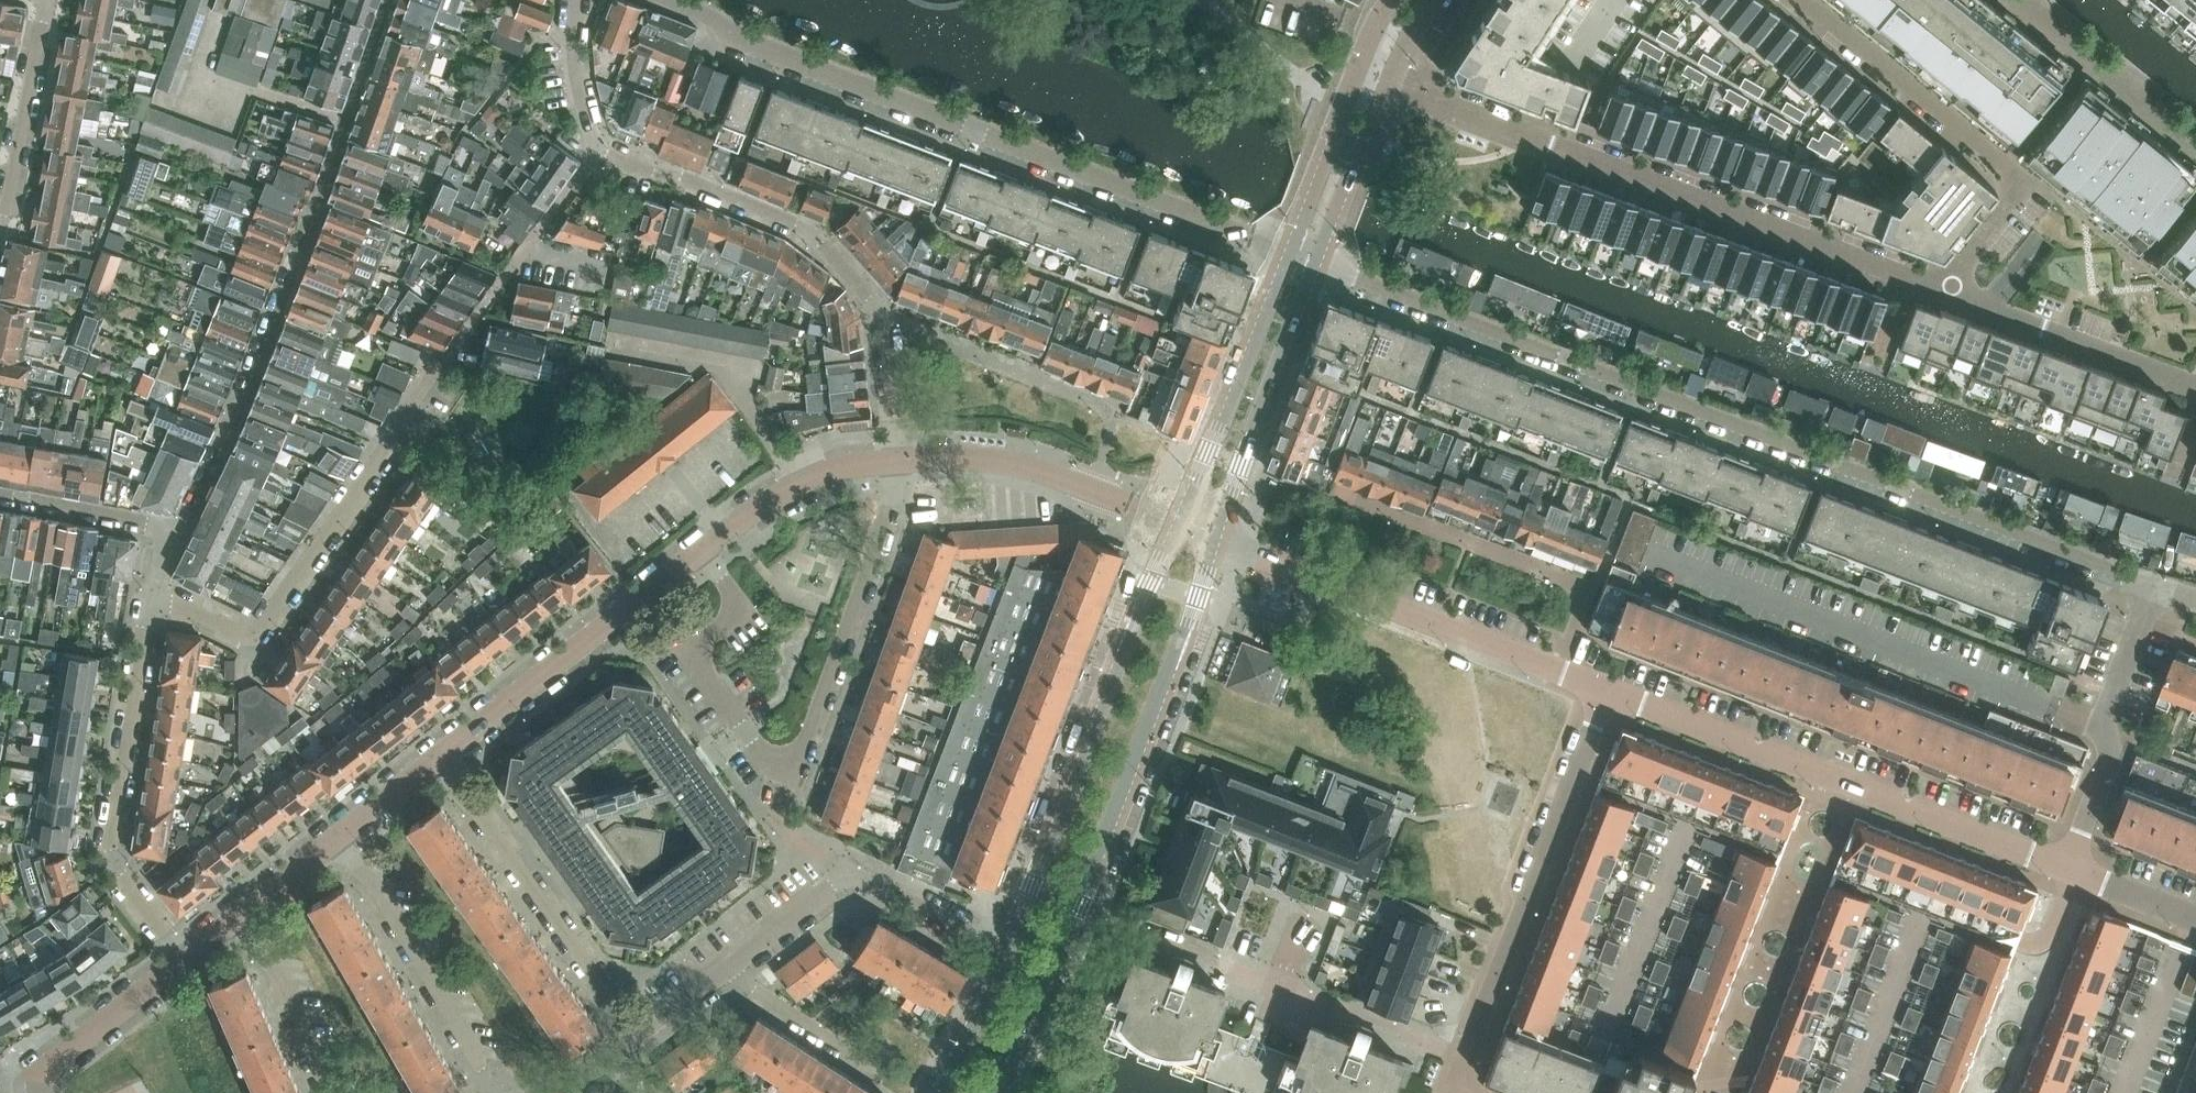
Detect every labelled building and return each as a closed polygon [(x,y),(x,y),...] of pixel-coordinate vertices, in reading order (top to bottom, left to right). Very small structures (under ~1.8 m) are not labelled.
[(135,0),(80,0),(79,6),(93,8),(92,13),(101,15),(100,20),(113,22),(117,4),(133,7),(135,0)] [(184,10),(206,18),(210,7),(190,0),(187,0),(184,10)] [(212,9),(223,12),(224,13),(227,6),(229,7),(238,10),(241,0),(216,0),(212,9)] [(240,16),(277,29),(283,10),(286,0),(245,0),(240,16)] [(292,0),(286,0),(283,10),(294,14),(298,2),(292,0)] [(370,27),(377,8),(354,0),(347,0),(344,7),(335,4),(332,13),(370,27)] [(377,8),(380,0),(354,0),(377,8)] [(394,13),(432,26),(435,18),(459,26),(462,16),(458,14),(417,0),(398,0),(394,13)] [(458,14),(461,5),(445,0),(417,0),(458,14)] [(644,8),(624,0),(610,0),(604,17),(599,15),(596,25),(600,26),(595,40),(606,44),(604,49),(609,51),(611,46),(622,51),(619,58),(614,56),(609,70),(619,74),(629,48),(644,8)] [(1530,58),(1527,57),(1532,49),(1535,51),(1536,50),(1569,0),(1494,0),(1446,72),(1517,98),(1517,99),(1519,100),(1519,99),(1537,106),(1537,104),(1538,104),(1538,102),(1540,103),(1539,105),(1540,105),(1539,107),(1570,118),(1571,117),(1572,115),(1573,115),(1573,117),(1574,118),(1588,79),(1552,66),(1530,58)] [(1699,0),(1681,0),(1692,9),(1699,0)] [(1729,0),(1699,0),(1692,9),(1710,24),(1729,0)] [(1762,0),(1729,0),(1710,24),(1729,40),(1762,0)] [(1779,14),(1762,0),(1729,40),(1747,54),(1748,52),(1779,14)] [(2060,242),(2076,255),(2122,293),(2127,297),(2134,303),(2195,353),(2195,115),(2054,0),(1763,0),(2004,196),(2035,222),(2037,224),(2060,242)] [(2162,8),(2181,23),(2195,4),(2195,0),(2168,0),(2162,8)] [(518,9),(506,4),(503,12),(548,30),(554,15),(521,2),(518,9)] [(27,7),(4,3),(0,21),(0,41),(19,45),(27,7)] [(2181,23),(2183,25),(2182,26),(2195,38),(2195,4),(2181,23)] [(93,8),(79,6),(76,22),(82,23),(80,34),(114,41),(126,43),(128,34),(112,31),(113,22),(100,20),(101,15),(92,13),(93,8)] [(629,48),(640,52),(634,66),(644,70),(650,56),(649,55),(665,16),(644,8),(629,48)] [(318,9),(312,26),(364,44),(370,27),(332,13),(318,9)] [(184,10),(180,21),(203,29),(206,18),(184,10)] [(432,26),(394,13),(387,32),(452,55),(456,45),(446,41),(449,33),(432,26)] [(240,16),(235,14),(230,29),(251,36),(244,58),(254,62),(264,65),(277,29),(240,16)] [(1767,67),(1772,61),(1798,29),(1779,14),(1748,52),(1767,67)] [(649,55),(650,56),(682,69),(698,29),(665,16),(649,55)] [(527,23),(512,17),(506,34),(520,39),(527,23)] [(180,21),(176,32),(199,40),(203,29),(180,21)] [(323,41),(321,47),(359,60),(364,44),(312,26),(309,36),(312,37),(323,41)] [(251,36),(230,29),(226,40),(247,47),(251,36)] [(1671,34),(1661,29),(1656,38),(1666,44),(1671,34)] [(1790,75),(1815,43),(1798,29),(1772,61),(1788,73),(1790,75)] [(522,54),(526,43),(525,43),(494,30),(489,42),(519,54),(523,56),(523,55),(522,54)] [(60,42),(56,58),(70,61),(71,56),(81,58),(81,53),(95,56),(96,47),(112,50),(114,41),(80,34),(68,31),(66,43),(60,42)] [(176,32),(172,43),(195,51),(199,40),(176,32)] [(436,51),(387,34),(379,55),(429,73),(430,69),(433,60),(436,51)] [(1675,49),(1681,40),(1671,34),(1666,44),(1675,49)] [(1650,55),(1655,45),(1642,37),(1639,42),(1635,47),(1650,55)] [(247,47),(226,40),(223,51),(233,54),(244,58),(247,47)] [(172,43),(168,54),(191,62),(195,51),(172,43)] [(1805,98),(1810,92),(1836,60),(1815,43),(1790,75),(1784,81),(1805,98)] [(1659,60),(1665,51),(1655,45),(1650,55),(1659,60)] [(288,55),(296,58),(353,77),(359,60),(321,47),(318,55),(308,52),(291,46),(288,55)] [(283,54),(273,50),(268,66),(278,70),(283,54)] [(233,54),(223,51),(215,71),(226,75),(233,54)] [(1713,58),(1703,52),(1697,62),(1707,68),(1713,58)] [(57,77),(89,84),(105,87),(107,77),(91,74),(95,56),(81,53),(81,58),(71,56),(70,61),(56,58),(55,65),(61,66),(59,77),(57,77)] [(168,54),(164,65),(187,73),(191,62),(168,54)] [(244,58),(233,54),(226,75),(236,79),(244,58)] [(379,55),(372,76),(421,94),(422,93),(423,90),(408,84),(411,76),(426,81),(429,73),(379,55)] [(495,55),(490,70),(505,75),(516,64),(495,55)] [(254,62),(244,58),(236,79),(247,82),(254,62)] [(313,72),(310,80),(347,93),(353,77),(296,58),(293,65),(313,72)] [(1717,73),(1722,64),(1713,58),(1707,68),(1717,73)] [(1827,106),(1853,74),(1836,60),(1810,92),(1827,106)] [(264,65),(254,62),(247,82),(257,86),(264,65)] [(684,101),(722,116),(732,91),(722,87),(728,73),(700,63),(684,101)] [(1691,79),(1697,69),(1687,64),(1682,73),(1691,79)] [(164,65),(160,75),(183,84),(187,73),(164,65)] [(283,72),(278,70),(268,66),(262,82),(277,88),(283,72)] [(1701,84),(1707,75),(1697,69),(1691,79),(1701,84)] [(505,75),(490,70),(475,89),(489,94),(500,80),(505,75)] [(654,76),(643,72),(637,88),(648,92),(654,76)] [(1841,124),(1870,88),(1853,74),(1827,106),(1824,110),(1841,124)] [(160,75),(156,87),(179,95),(183,84),(160,75)] [(739,75),(714,143),(739,152),(764,85),(739,75)] [(372,76),(365,97),(414,114),(416,109),(401,104),(404,96),(419,101),(418,103),(444,112),(444,113),(467,122),(475,113),(459,107),(422,93),(421,94),(372,76)] [(53,101),(101,111),(103,101),(86,98),(89,84),(57,77),(53,101)] [(1754,82),(1745,77),(1739,86),(1749,92),(1754,82)] [(347,93),(310,80),(307,88),(292,83),(289,92),(341,110),(347,93)] [(1637,88),(1614,80),(1596,128),(1619,136),(1637,88)] [(641,137),(642,137),(657,96),(648,92),(637,88),(635,87),(634,88),(618,82),(609,106),(608,111),(608,114),(609,119),(611,122),(613,125),(616,127),(619,128),(640,136),(639,140),(640,141),(641,137)] [(1759,97),(1764,88),(1754,82),(1749,92),(1759,97)] [(796,149),(800,151),(819,103),(807,99),(806,101),(800,98),(800,96),(792,93),(792,95),(772,88),(755,134),(796,149)] [(1641,145),(1659,97),(1637,88),(1619,136),(1641,145)] [(1733,103),(1739,93),(1729,88),(1723,97),(1733,103)] [(1861,141),(1891,105),(1870,88),(1841,124),(1861,141)] [(1743,108),(1748,99),(1739,93),(1733,103),(1743,108)] [(642,137),(655,142),(659,151),(657,155),(700,172),(714,135),(673,119),(679,105),(657,96),(642,137)] [(365,97),(357,118),(407,134),(409,130),(394,125),(396,119),(429,130),(433,121),(414,114),(365,97)] [(463,97),(459,107),(475,113),(482,104),(463,97)] [(1665,154),(1683,106),(1659,97),(1641,145),(1665,154)] [(101,111),(53,101),(53,102),(54,102),(52,113),(46,112),(45,118),(59,121),(58,126),(67,128),(66,133),(79,135),(83,118),(99,121),(101,111)] [(1796,106),(1786,101),(1781,110),(1791,116),(1796,106)] [(805,153),(845,168),(862,122),(844,115),(845,113),(837,110),(836,112),(830,110),(830,108),(819,103),(800,151),(805,153)] [(1703,116),(1704,114),(1683,106),(1665,154),(1686,162),(1703,116)] [(1800,121),(1806,112),(1796,106),(1791,116),(1800,121)] [(160,111),(149,107),(140,132),(151,136),(160,111)] [(1942,258),(1996,191),(1897,110),(1878,133),(1922,169),(1915,174),(1907,183),(1899,193),(1906,198),(1897,209),(1835,186),(1825,214),(1942,258)] [(170,115),(160,111),(151,136),(162,140),(170,115)] [(1765,121),(1775,127),(1780,117),(1770,112),(1765,121)] [(279,118),(276,126),(329,145),(336,126),(298,113),(294,123),(279,118)] [(181,119),(170,115),(162,140),(172,144),(181,119)] [(1708,170),(1725,124),(1703,116),(1686,162),(1708,170)] [(1785,132),(1790,123),(1780,117),(1775,127),(1785,132)] [(45,148),(52,149),(92,157),(92,156),(99,158),(123,162),(128,151),(94,145),(94,147),(77,144),(79,135),(66,133),(67,128),(58,126),(59,121),(45,118),(41,135),(47,136),(45,148)] [(350,140),(399,157),(401,152),(386,147),(389,137),(432,153),(435,145),(407,135),(407,134),(357,118),(350,140)] [(192,123),(181,119),(172,144),(183,148),(192,123)] [(880,129),(862,122),(845,168),(885,183),(889,185),(907,137),(896,133),(895,134),(888,132),(889,130),(881,127),(880,129)] [(203,127),(192,123),(183,148),(194,152),(203,127)] [(1729,178),(1746,132),(1725,124),(1708,170),(1729,178)] [(289,139),(285,149),(323,162),(329,145),(276,126),(274,133),(289,139)] [(213,131),(203,127),(194,152),(204,157),(213,131)] [(512,138),(541,159),(568,179),(580,162),(552,142),(546,151),(518,130),(512,138)] [(1828,145),(1834,135),(1824,130),(1818,139),(1822,141),(1828,145)] [(224,135),(213,131),(204,157),(215,161),(224,135)] [(1753,187),(1771,141),(1746,132),(1729,178),(1753,187)] [(236,140),(224,135),(215,161),(227,165),(230,156),(236,140)] [(1838,151),(1843,141),(1834,135),(1828,145),(1831,147),(1838,151)] [(464,136),(460,144),(476,151),(479,146),(480,143),(464,136)] [(1816,151),(1822,141),(1818,139),(1812,136),(1807,145),(1816,151)] [(889,185),(893,187),(935,202),(952,156),(933,149),(933,147),(926,144),(925,146),(918,143),(919,142),(907,137),(889,185)] [(557,194),(568,179),(541,159),(512,138),(506,146),(507,152),(512,155),(508,160),(517,165),(529,174),(557,194)] [(1865,149),(1872,155),(1880,145),(1872,140),(1865,149)] [(350,141),(342,161),(408,185),(410,177),(403,174),(387,169),(389,163),(402,167),(404,169),(417,175),(421,166),(407,161),(350,141)] [(1826,157),(1831,147),(1822,141),(1816,151),(1826,157)] [(1775,195),(1789,157),(1791,152),(1790,152),(1770,144),(1753,187),(1775,195)] [(1879,160),(1887,151),(1880,145),(1872,155),(1879,160)] [(476,151),(473,157),(484,162),(489,150),(479,146),(476,151)] [(317,180),(323,162),(285,149),(283,157),(257,148),(254,157),(264,161),(317,180)] [(716,148),(709,166),(724,172),(731,155),(716,148)] [(44,159),(41,176),(54,178),(55,173),(64,175),(65,170),(79,173),(81,164),(97,167),(99,158),(92,156),(92,157),(52,149),(50,160),(44,159)] [(788,170),(797,173),(805,153),(800,151),(796,149),(788,170)] [(1857,158),(1864,164),(1872,155),(1865,149),(1857,158)] [(1886,166),(1894,157),(1887,151),(1879,160),(1886,166)] [(737,187),(762,197),(773,170),(736,155),(731,167),(743,172),(737,187)] [(1864,164),(1871,170),(1879,160),(1872,155),(1864,164)] [(241,160),(230,156),(227,165),(238,169),(241,160)] [(1795,203),(1810,165),(1809,164),(1789,157),(1775,195),(1795,203)] [(1893,172),(1900,162),(1894,157),(1886,166),(1893,172)] [(984,221),(989,223),(1007,175),(995,171),(994,172),(988,170),(989,168),(981,165),(980,167),(960,159),(943,205),(984,221)] [(1820,212),(1836,170),(1836,169),(1810,159),(1809,164),(1810,165),(1795,203),(1820,212)] [(1871,170),(1878,175),(1886,166),(1879,160),(1871,170)] [(310,198),(317,180),(264,161),(263,164),(267,165),(266,169),(277,173),(273,184),(306,196),(310,198)] [(394,203),(395,200),(395,198),(379,193),(382,185),(405,193),(408,185),(342,161),(335,181),(394,203)] [(1900,177),(1907,168),(1900,162),(1893,172),(1900,177)] [(545,211),(557,194),(529,174),(517,165),(505,181),(518,191),(545,211)] [(1885,181),(1893,172),(1886,166),(1878,175),(1885,181)] [(482,182),(455,242),(473,250),(491,209),(487,208),(483,217),(476,214),(481,202),(482,203),(491,182),(501,187),(505,181),(489,167),(482,182)] [(1900,177),(1907,183),(1915,174),(1907,168),(1900,177)] [(45,184),(43,195),(90,204),(108,207),(110,199),(91,196),(92,194),(76,191),(79,173),(65,170),(64,175),(55,173),(54,178),(41,176),(40,182),(45,184)] [(762,197),(787,207),(798,179),(773,170),(762,197)] [(1569,180),(1546,171),(1537,193),(1536,193),(1536,194),(1537,194),(1536,195),(1534,202),(1533,203),(1533,202),(1532,204),(1533,204),(1530,212),(1529,212),(1529,214),(1554,223),(1556,218),(1555,218),(1569,180)] [(1885,181),(1892,187),(1900,177),(1893,172),(1885,181)] [(139,177),(130,174),(125,187),(134,190),(139,177)] [(438,234),(455,242),(482,182),(466,174),(459,188),(438,234)] [(1018,180),(1007,175),(989,223),(993,225),(1033,240),(1050,194),(1032,187),(1033,185),(1025,182),(1024,184),(1018,181),(1018,180)] [(1899,193),(1907,183),(1900,177),(1892,187),(1899,193)] [(420,226),(438,234),(459,188),(441,180),(420,226)] [(1591,188),(1569,180),(1555,218),(1556,218),(1576,226),(1577,226),(1591,188)] [(299,215),(306,196),(273,184),(267,181),(259,200),(299,215)] [(394,203),(335,181),(328,201),(406,232),(410,222),(397,217),(396,221),(373,212),(375,205),(391,211),(392,209),(394,203)] [(877,204),(886,207),(893,187),(889,185),(885,183),(877,204)] [(1502,189),(1511,193),(1514,186),(1505,183),(1502,189)] [(810,184),(799,212),(824,222),(836,194),(810,184)] [(1614,197),(1591,188),(1577,226),(1576,226),(1574,231),(1598,240),(1614,197)] [(503,212),(498,219),(509,225),(513,220),(530,232),(545,211),(515,189),(500,210),(503,212)] [(1033,240),(1073,255),(1077,257),(1096,209),(1084,205),(1083,206),(1077,204),(1077,202),(1069,199),(1069,201),(1050,194),(1033,240)] [(35,205),(34,211),(47,214),(46,219),(56,220),(55,225),(68,228),(72,210),(88,213),(90,204),(43,195),(41,206),(35,205)] [(1636,205),(1614,197),(1598,240),(1621,248),(1623,243),(1622,243),(1636,205)] [(651,260),(666,206),(645,199),(643,207),(639,222),(635,233),(643,236),(637,256),(651,260)] [(652,309),(665,312),(672,288),(673,288),(683,253),(696,208),(673,199),(659,245),(672,250),(662,285),(657,283),(650,309),(652,309)] [(259,200),(252,218),(292,233),(299,215),(259,200)] [(635,206),(620,200),(615,212),(631,219),(635,206)] [(683,253),(699,259),(715,211),(697,204),(696,208),(683,253)] [(1659,214),(1636,205),(1622,243),(1623,243),(1644,251),(1659,214)] [(218,206),(211,224),(212,224),(284,252),(292,233),(252,218),(252,219),(218,206)] [(323,226),(385,250),(392,232),(331,207),(323,226)] [(850,249),(876,226),(859,207),(833,231),(850,249)] [(612,220),(607,218),(607,217),(587,209),(582,221),(569,215),(553,237),(553,238),(618,253),(620,247),(604,240),(612,220)] [(1077,257),(1082,258),(1123,274),(1140,228),(1121,221),(1122,219),(1114,216),(1113,218),(1106,215),(1107,213),(1096,209),(1077,257)] [(47,214),(34,211),(31,228),(36,229),(34,241),(81,250),(83,240),(67,237),(68,228),(55,225),(56,220),(46,219),(47,214)] [(699,259),(697,264),(715,270),(733,218),(715,211),(699,259)] [(1681,222),(1659,214),(1644,251),(1667,260),(1681,222)] [(751,226),(733,218),(715,270),(722,273),(733,277),(751,226)] [(976,242),(985,245),(993,225),(989,223),(984,221),(976,242)] [(1704,231),(1681,222),(1667,260),(1689,268),(1704,231)] [(205,242),(238,254),(277,270),(284,252),(212,224),(205,242)] [(850,249),(867,268),(893,244),(908,231),(902,225),(888,239),(876,226),(850,249)] [(377,269),(385,250),(323,226),(316,244),(377,269)] [(733,277),(749,284),(767,232),(751,226),(733,277)] [(1182,326),(1227,344),(1255,272),(1149,231),(1131,277),(1165,290),(1173,293),(1182,297),(1172,322),(1182,322),(1182,326)] [(1726,239),(1704,231),(1689,268),(1712,277),(1726,239)] [(749,284),(765,291),(774,273),(785,240),(767,232),(749,284)] [(1400,237),(1393,256),(1467,284),(1474,266),(1400,237)] [(8,239),(3,259),(44,268),(44,267),(73,273),(75,265),(46,258),(48,249),(8,239)] [(1748,248),(1726,239),(1712,277),(1733,285),(1734,285),(1748,248)] [(762,297),(766,298),(772,300),(775,292),(783,296),(789,284),(800,251),(785,240),(774,273),(765,291),(762,297)] [(421,243),(413,263),(421,267),(427,257),(432,248),(421,243)] [(377,269),(316,244),(309,263),(370,287),(377,269)] [(867,268),(884,287),(896,300),(910,263),(893,244),(867,268)] [(1771,256),(1748,248),(1734,285),(1733,285),(1731,290),(1755,298),(1771,256)] [(119,256),(102,249),(96,268),(112,274),(119,256)] [(786,307),(794,312),(797,305),(815,262),(800,251),(789,284),(795,289),(786,307)] [(238,254),(231,272),(270,288),(277,270),(238,254)] [(498,275),(450,255),(442,268),(452,275),(452,276),(487,290),(498,275)] [(1065,276),(1074,279),(1082,258),(1077,257),(1073,255),(1065,276)] [(1793,265),(1771,256),(1755,298),(1777,307),(1793,265)] [(88,277),(94,259),(83,257),(79,275),(88,277)] [(917,308),(938,316),(959,260),(954,258),(949,260),(940,283),(928,278),(917,308)] [(0,273),(0,277),(64,291),(80,295),(83,286),(61,281),(42,277),(44,268),(3,259),(0,273)] [(896,300),(917,308),(928,278),(916,273),(920,262),(911,259),(910,263),(896,300)] [(938,316),(958,324),(970,294),(957,289),(965,268),(960,266),(962,262),(959,260),(938,316)] [(270,288),(231,272),(205,262),(197,281),(263,307),(270,288)] [(815,262),(797,305),(804,309),(805,305),(815,309),(830,274),(815,262)] [(369,287),(370,287),(309,263),(301,281),(362,304),(369,287)] [(405,280),(404,281),(407,282),(413,286),(415,282),(414,281),(420,274),(417,273),(421,267),(413,263),(405,280)] [(1816,273),(1793,265),(1777,307),(1800,315),(1816,273)] [(441,291),(476,304),(487,290),(452,276),(452,275),(442,268),(439,266),(433,274),(425,268),(420,274),(428,281),(441,290),(441,291)] [(112,274),(96,268),(89,287),(99,291),(105,294),(112,274)] [(991,271),(980,298),(970,294),(958,324),(979,332),(1000,275),(991,271)] [(1563,300),(1495,272),(1488,291),(1556,318),(1563,300)] [(616,273),(610,299),(628,303),(633,276),(616,273)] [(1838,282),(1816,273),(1800,315),(1823,324),(1825,319),(1824,319),(1838,282)] [(436,298),(430,305),(466,319),(476,304),(441,291),(441,290),(428,281),(420,274),(414,281),(415,282),(436,298)] [(845,289),(830,275),(817,306),(820,308),(823,303),(826,316),(827,324),(860,321),(859,317),(845,289)] [(999,340),(1011,310),(1015,298),(1003,293),(1008,278),(1000,275),(994,291),(979,332),(999,340)] [(0,277),(0,296),(36,304),(38,294),(62,299),(64,291),(0,277)] [(352,306),(354,302),(301,281),(294,299),(349,321),(351,316),(347,314),(349,310),(337,305),(339,301),(352,306)] [(519,282),(515,301),(552,309),(552,310),(569,313),(573,293),(559,290),(519,282)] [(1861,290),(1838,282),(1824,319),(1825,319),(1846,327),(1847,327),(1861,290)] [(253,330),(261,311),(196,285),(189,304),(198,308),(253,330)] [(401,291),(388,285),(385,293),(397,299),(401,291)] [(99,291),(89,287),(82,306),(92,310),(99,291)] [(1030,294),(1027,302),(1015,298),(1011,310),(999,340),(1020,348),(1035,307),(1039,297),(1042,291),(1033,287),(1030,294)] [(430,305),(420,297),(413,292),(410,289),(396,309),(399,311),(401,312),(406,304),(411,308),(414,304),(418,307),(425,312),(419,321),(420,321),(454,335),(466,319),(430,305)] [(1165,290),(1157,311),(1165,314),(1173,293),(1165,290)] [(1884,299),(1861,290),(1847,327),(1846,327),(1844,332),(1868,341),(1884,299)] [(349,321),(294,299),(287,318),(345,341),(353,322),(349,321)] [(31,327),(50,331),(52,322),(32,318),(35,309),(0,301),(0,321),(31,327)] [(552,309),(515,301),(511,320),(563,331),(565,321),(567,313),(552,310),(552,309)] [(1628,325),(1567,301),(1561,318),(1622,342),(1628,325)] [(1939,311),(1915,301),(1893,358),(1902,361),(1906,349),(1923,355),(1924,356),(1941,309),(1940,309),(1939,311)] [(621,331),(626,304),(613,302),(608,328),(621,331)] [(1335,304),(1330,315),(1323,313),(1310,347),(1317,349),(1307,374),(1347,389),(1356,393),(1366,367),(1374,370),(1383,374),(1415,386),(1416,387),(1434,341),(1343,306),(1335,303),(1335,304)] [(634,333),(639,307),(626,304),(621,331),(634,333)] [(1065,304),(1059,321),(1069,325),(1075,308),(1065,304)] [(703,306),(698,318),(704,319),(716,322),(719,312),(703,306)] [(105,315),(92,310),(83,307),(77,326),(98,333),(105,315)] [(647,336),(652,309),(650,309),(639,307),(634,333),(647,336)] [(1035,307),(1020,348),(1041,356),(1052,326),(1040,321),(1044,310),(1035,307)] [(1085,385),(1107,393),(1119,364),(1105,358),(1113,338),(1112,338),(1117,324),(1132,330),(1137,315),(1115,307),(1105,333),(1085,385)] [(198,308),(190,327),(246,349),(253,330),(198,308)] [(384,315),(380,313),(370,308),(361,326),(371,331),(375,333),(384,315)] [(660,338),(665,312),(652,309),(647,336),(660,338)] [(1966,318),(1941,309),(1924,356),(1923,355),(1921,360),(1947,370),(1949,365),(1948,365),(1966,318)] [(673,341),(678,314),(665,312),(660,338),(673,341)] [(686,343),(691,317),(678,314),(673,341),(686,343)] [(699,346),(704,319),(698,318),(691,317),(686,343),(699,346)] [(1991,327),(1966,318),(1948,365),(1949,365),(1972,374),(1973,374),(1991,327)] [(420,321),(419,321),(416,319),(413,323),(417,324),(413,330),(403,326),(400,334),(442,352),(454,335),(420,321)] [(604,321),(594,319),(590,337),(594,338),(600,340),(604,321)] [(712,348),(717,322),(716,322),(704,319),(699,346),(712,348)] [(389,320),(382,330),(392,335),(397,324),(389,320)] [(0,321),(0,340),(46,349),(50,350),(60,352),(65,339),(52,336),(51,342),(48,341),(28,336),(31,327),(0,321)] [(842,348),(863,347),(860,321),(827,324),(828,335),(824,335),(822,341),(834,343),(833,344),(842,348)] [(1190,339),(1184,356),(1217,369),(1227,344),(1167,321),(1164,329),(1190,339)] [(285,322),(277,341),(342,366),(344,361),(335,357),(336,354),(320,348),(324,337),(285,322)] [(725,351),(730,324),(717,322),(712,348),(725,351)] [(738,353),(743,327),(730,324),(725,351),(738,353)] [(1041,368),(1063,376),(1074,346),(1062,342),(1068,328),(1058,324),(1041,368)] [(486,345),(522,353),(543,358),(547,338),(544,337),(491,325),(486,345)] [(98,333),(77,326),(70,344),(92,352),(98,333)] [(190,327),(183,345),(239,367),(246,349),(190,327)] [(751,355),(756,329),(743,327),(738,353),(751,355)] [(798,331),(788,327),(785,338),(794,344),(798,331)] [(1703,352),(1639,327),(1632,345),(1696,370),(1703,352)] [(2015,337),(1991,327),(1973,374),(1972,374),(1970,379),(1997,389),(1999,384),(1998,384),(2015,337)] [(764,358),(769,332),(756,329),(751,355),(764,358)] [(1063,376),(1085,385),(1105,333),(1095,329),(1087,351),(1074,346),(1063,376)] [(2040,346),(2015,337),(1998,384),(1999,384),(2022,393),(2040,346)] [(865,367),(863,347),(842,348),(833,344),(834,343),(822,341),(807,338),(809,353),(810,364),(826,362),(827,371),(865,367)] [(231,386),(239,367),(183,345),(166,339),(162,349),(195,362),(192,370),(231,386)] [(421,350),(393,339),(387,353),(416,364),(421,350)] [(46,349),(0,340),(0,359),(22,363),(24,353),(48,359),(50,350),(46,349)] [(277,341),(270,359),(323,380),(327,371),(334,374),(351,379),(354,371),(352,371),(342,366),(277,341)] [(1179,354),(1181,350),(1159,341),(1158,346),(1179,354)] [(1466,406),(1471,408),(1489,360),(1477,355),(1477,357),(1470,355),(1471,353),(1463,349),(1462,352),(1443,344),(1425,390),(1466,406)] [(538,379),(543,358),(522,353),(486,345),(481,365),(517,374),(538,379)] [(2047,402),(2065,355),(2040,345),(2040,346),(2022,393),(2047,402)] [(1184,356),(1179,354),(1158,346),(1153,359),(1165,363),(1166,359),(1181,364),(1174,381),(1208,394),(1217,369),(1184,356)] [(1139,352),(1134,364),(1143,368),(1150,351),(1144,348),(1142,353),(1139,352)] [(61,354),(58,361),(76,369),(79,359),(60,352),(61,354)] [(1780,380),(1714,355),(1707,373),(1773,398),(1780,380)] [(2065,355),(2047,402),(2071,411),(2072,411),(2089,364),(2090,364),(2065,355)] [(599,384),(610,386),(614,360),(604,358),(601,372),(599,384)] [(26,385),(29,376),(46,379),(48,369),(22,363),(0,359),(0,380),(26,385)] [(270,359),(263,378),(314,398),(316,393),(309,391),(310,389),(323,394),(327,400),(341,406),(347,390),(323,380),(270,359)] [(610,386),(621,388),(625,362),(614,360),(610,386)] [(1501,364),(1489,360),(1471,408),(1475,409),(1515,425),(1533,379),(1514,372),(1515,370),(1507,367),(1506,369),(1500,366),(1501,364)] [(58,361),(57,361),(53,370),(75,379),(79,370),(76,369),(58,361)] [(405,392),(410,378),(412,373),(384,361),(376,380),(386,384),(403,391),(405,392)] [(621,388),(632,390),(636,364),(625,362),(621,388)] [(632,390),(643,392),(647,366),(636,364),(632,390)] [(1141,372),(1119,364),(1107,393),(1130,402),(1141,372)] [(2114,374),(2089,364),(2072,411),(2071,411),(2069,416),(2095,425),(2114,374)] [(784,368),(771,365),(767,385),(766,386),(776,388),(780,389),(785,369),(784,368)] [(647,366),(643,392),(653,394),(658,369),(647,366)] [(806,374),(808,392),(814,392),(830,390),(867,386),(865,367),(827,371),(811,373),(806,374)] [(587,369),(582,394),(596,397),(599,384),(601,372),(587,369)] [(658,369),(653,394),(665,396),(693,375),(658,369)] [(224,404),(231,386),(192,370),(188,379),(175,374),(172,383),(185,388),(224,404)] [(1379,384),(1383,374),(1374,370),(1370,381),(1379,384)] [(144,372),(135,392),(216,423),(224,404),(185,388),(155,377),(144,372)] [(1337,415),(1347,389),(1307,374),(1301,372),(1291,397),(1337,415)] [(2139,382),(2114,373),(2114,374),(2095,425),(2120,435),(2139,383),(2139,382)] [(578,470),(587,481),(575,490),(598,519),(736,408),(708,374),(646,424),(641,418),(617,439),(621,444),(603,459),(599,453),(578,470)] [(1171,389),(1165,405),(1199,418),(1208,394),(1174,381),(1163,376),(1160,385),(1171,389)] [(74,379),(64,377),(61,392),(71,394),(74,379)] [(263,378),(255,396),(294,412),(297,406),(362,432),(368,420),(314,398),(263,378)] [(1533,379),(1515,425),(1555,440),(1559,442),(1578,394),(1566,390),(1565,391),(1559,389),(1560,387),(1552,384),(1551,386),(1533,379)] [(397,404),(403,391),(386,384),(376,380),(370,398),(376,401),(390,407),(392,408),(394,403),(397,404)] [(1370,381),(1366,391),(1375,394),(1379,384),(1370,381)] [(2161,403),(2165,393),(2139,383),(2120,435),(2143,444),(2144,444),(2160,403),(2161,403)] [(9,485),(17,442),(20,422),(13,421),(19,388),(9,386),(6,402),(8,402),(0,438),(0,483),(9,485)] [(813,411),(832,410),(870,406),(867,386),(830,390),(814,392),(808,392),(794,390),(792,402),(809,404),(809,405),(812,405),(813,411)] [(1859,414),(1789,387),(1782,406),(1852,432),(1859,414)] [(127,410),(168,426),(207,442),(216,423),(135,392),(134,392),(132,399),(131,398),(127,410)] [(1352,421),(1361,396),(1353,392),(1343,417),(1352,421)] [(1564,443),(1581,450),(1605,459),(1623,413),(1603,406),(1604,404),(1596,401),(1595,403),(1589,400),(1589,399),(1578,394),(1559,442),(1564,443)] [(255,396),(248,415),(303,437),(355,458),(359,459),(364,448),(322,431),(321,433),(291,421),(294,412),(255,396)] [(1199,418),(1165,405),(1143,396),(1140,405),(1144,406),(1139,419),(1190,439),(1199,418)] [(1315,435),(1327,439),(1337,415),(1291,397),(1281,422),(1315,435)] [(384,421),(390,407),(376,401),(370,415),(384,421)] [(2164,469),(2185,412),(2161,403),(2160,403),(2144,444),(2143,444),(2142,447),(2160,454),(2156,466),(2164,469)] [(872,425),(870,406),(832,410),(813,411),(786,410),(791,432),(833,420),(834,429),(872,425)] [(1471,408),(1466,406),(1462,416),(1471,420),(1475,409),(1471,408)] [(9,485),(27,488),(35,445),(42,413),(43,410),(34,408),(27,444),(17,442),(9,485)] [(63,495),(81,498),(89,455),(79,454),(88,410),(79,408),(76,425),(63,495)] [(134,434),(160,445),(199,460),(207,442),(168,426),(127,410),(124,419),(138,425),(134,434)] [(1927,436),(1866,412),(1859,431),(1921,454),(1927,436)] [(35,445),(27,488),(45,492),(53,449),(44,447),(50,415),(42,413),(35,445)] [(248,415),(241,433),(279,450),(283,440),(329,458),(327,463),(350,472),(355,458),(303,437),(248,415)] [(1334,480),(1356,489),(1368,459),(1357,455),(1370,420),(1358,416),(1347,446),(1342,456),(1342,458),(1337,471),(1334,480)] [(1462,416),(1458,426),(1467,430),(1471,420),(1462,416)] [(1342,445),(1352,421),(1343,417),(1333,442),(1342,445)] [(1655,479),(1659,480),(1678,433),(1666,428),(1665,430),(1659,427),(1660,425),(1652,422),(1651,424),(1631,417),(1614,463),(1655,479)] [(89,455),(81,498),(99,502),(114,422),(102,420),(99,436),(92,435),(89,455)] [(1426,441),(1431,427),(1415,421),(1410,434),(1426,441)] [(1306,459),(1312,442),(1323,446),(1325,447),(1327,439),(1315,435),(1281,422),(1272,446),(1306,459)] [(45,492),(63,495),(76,425),(67,424),(62,451),(53,449),(45,492)] [(131,433),(117,429),(114,445),(127,448),(131,433)] [(1412,476),(1401,506),(1423,514),(1447,453),(1453,436),(1443,432),(1437,449),(1434,448),(1428,464),(1418,460),(1412,476)] [(232,452),(270,470),(326,497),(331,500),(338,484),(311,471),(308,477),(274,460),(279,450),(241,433),(232,452)] [(1678,433),(1659,480),(1664,482),(1704,497),(1721,451),(1703,444),(1704,442),(1696,439),(1695,441),(1689,439),(1689,437),(1678,433)] [(1468,472),(1455,468),(1466,440),(1457,437),(1446,464),(1431,505),(1452,514),(1463,484),(1468,472)] [(1986,461),(1928,439),(1921,457),(1979,479),(1986,461)] [(1559,442),(1555,440),(1551,450),(1560,454),(1564,443),(1559,442)] [(1333,442),(1330,449),(1329,453),(1324,466),(1337,471),(1342,458),(1342,456),(1338,455),(1342,445),(1333,442)] [(128,453),(152,463),(190,478),(199,460),(160,445),(156,455),(132,444),(128,453)] [(1306,459),(1272,446),(1264,468),(1330,493),(1334,480),(1337,471),(1306,459)] [(1356,489),(1378,497),(1390,467),(1394,456),(1372,448),(1368,459),(1356,489)] [(144,481),(181,497),(190,478),(152,463),(128,453),(113,449),(111,458),(148,472),(144,481)] [(1551,450),(1547,461),(1556,464),(1560,454),(1551,450)] [(1744,513),(1748,515),(1766,467),(1755,462),(1754,464),(1747,462),(1748,459),(1740,456),(1739,458),(1721,451),(1704,497),(1744,513)] [(232,452),(224,468),(319,513),(320,511),(326,497),(291,480),(270,470),(232,452)] [(1468,472),(1463,484),(1452,514),(1472,522),(1484,492),(1489,480),(1494,467),(1493,466),(1495,460),(1486,457),(1485,461),(1479,476),(1468,472)] [(420,461),(405,482),(433,501),(448,480),(420,461)] [(2042,479),(1995,462),(1988,481),(2035,497),(2042,479)] [(1412,476),(1390,467),(1378,497),(1401,506),(1412,476)] [(1493,530),(1505,500),(1493,495),(1502,470),(1494,467),(1472,522),(1493,530)] [(1766,467),(1748,515),(1752,516),(1794,532),(1811,486),(1792,479),(1793,477),(1785,473),(1784,476),(1777,473),(1778,471),(1766,467)] [(181,497),(144,481),(110,468),(103,503),(170,515),(174,512),(181,497)] [(224,468),(217,483),(255,501),(259,494),(289,508),(289,510),(313,521),(319,513),(224,468)] [(1660,492),(1664,482),(1659,480),(1655,479),(1651,489),(1660,492)] [(1517,505),(1505,500),(1493,530),(1514,537),(1534,484),(1525,480),(1520,493),(1521,494),(1517,505)] [(1566,523),(1573,506),(1581,484),(1570,481),(1555,519),(1546,516),(1534,545),(1555,553),(1566,524),(1566,523)] [(390,503),(391,504),(418,523),(419,522),(427,510),(464,536),(470,527),(433,501),(405,482),(390,503)] [(217,483),(209,499),(275,530),(278,523),(267,518),(251,510),(255,501),(217,483)] [(1535,484),(1534,484),(1525,508),(1514,537),(1534,545),(1546,516),(1550,503),(1539,499),(1544,488),(1535,484)] [(1555,553),(1575,561),(1587,532),(1575,527),(1590,488),(1581,485),(1555,553)] [(2118,507),(2070,488),(2063,506),(2111,525),(2118,507)] [(1651,489),(1647,499),(1656,502),(1660,492),(1651,489)] [(2103,613),(2096,610),(2101,598),(2093,595),(1981,552),(1982,550),(1970,545),(1958,540),(1957,542),(1907,523),(1908,521),(1884,512),(1883,514),(1820,490),(1802,535),(2035,625),(2025,651),(2074,669),(2083,644),(2090,647),(2103,613)] [(463,501),(508,530),(513,523),(467,493),(463,501)] [(551,496),(533,514),(540,521),(546,515),(558,504),(551,496)] [(1596,569),(1622,500),(1614,497),(1599,536),(1587,532),(1575,561),(1596,569)] [(209,499),(202,515),(240,533),(243,525),(275,541),(274,543),(293,552),(298,541),(275,530),(209,499)] [(391,504),(378,524),(406,543),(420,522),(419,522),(418,523),(391,504)] [(1633,509),(1615,557),(1639,566),(1657,519),(1633,509)] [(2171,527),(2124,509),(2117,529),(2164,546),(2171,527)] [(14,555),(22,515),(3,511),(0,527),(0,573),(4,553),(14,555)] [(1748,526),(1752,516),(1748,515),(1744,513),(1740,523),(1748,526)] [(540,521),(533,514),(526,520),(533,528),(540,521)] [(26,595),(33,558),(41,519),(22,515),(14,555),(25,557),(19,589),(21,590),(20,594),(26,595)] [(202,515),(195,531),(248,556),(279,570),(285,560),(261,548),(261,549),(254,545),(252,549),(236,542),(240,533),(202,515)] [(42,560),(51,562),(59,522),(41,519),(33,558),(26,595),(24,610),(32,612),(42,560)] [(62,603),(69,565),(77,525),(59,522),(51,562),(62,564),(54,602),(62,603)] [(1053,525),(1055,551),(1059,551),(1075,550),(1079,538),(1094,544),(1095,542),(1084,523),(1053,525)] [(1740,523),(1736,533),(1744,537),(1748,526),(1740,523)] [(364,543),(392,563),(406,543),(378,524),(364,543)] [(69,565),(62,603),(76,606),(79,590),(85,591),(97,529),(77,525),(69,565)] [(1039,526),(1041,552),(1055,551),(1053,525),(1039,526)] [(1024,527),(1026,553),(1029,553),(1041,552),(1039,526),(1024,527)] [(1024,527),(1010,528),(1012,554),(1019,554),(1026,553),(1024,527)] [(1012,554),(1010,528),(995,529),(997,555),(1012,554)] [(997,555),(995,529),(981,530),(983,556),(997,555)] [(983,556),(981,530),(950,532),(946,542),(956,546),(952,558),(983,556)] [(2182,530),(2175,550),(2195,557),(2195,534),(2182,530)] [(195,531),(187,546),(225,564),(229,556),(245,564),(248,556),(195,531)] [(484,548),(488,552),(502,538),(495,531),(481,544),(484,548)] [(924,534),(915,558),(948,570),(952,558),(956,546),(946,542),(924,534)] [(100,535),(93,575),(104,577),(96,619),(104,620),(108,596),(111,578),(119,538),(100,535)] [(119,538),(111,578),(108,596),(116,598),(120,580),(131,582),(137,542),(119,538)] [(1079,538),(1075,550),(1059,551),(1059,559),(1070,563),(1067,571),(1026,568),(1015,564),(1006,586),(1054,605),(1095,620),(1121,554),(1098,545),(1094,544),(1079,538)] [(504,541),(497,548),(504,555),(512,549),(504,541)] [(479,542),(467,554),(469,556),(476,563),(484,555),(488,552),(484,548),(481,544),(479,542)] [(364,543),(350,563),(378,583),(392,563),(364,543)] [(590,543),(570,559),(591,586),(611,570),(590,543)] [(187,546),(180,562),(251,596),(254,588),(221,573),(225,564),(187,546)] [(1029,560),(1029,553),(1026,553),(1019,554),(1015,564),(1026,568),(1029,560)] [(1012,554),(997,555),(998,563),(993,576),(1002,580),(1012,554)] [(469,570),(475,564),(468,557),(462,563),(467,568),(469,570)] [(487,558),(480,564),(487,571),(494,565),(487,558)] [(939,594),(948,570),(915,558),(907,582),(939,594)] [(570,559),(551,574),(551,575),(569,598),(572,601),(591,586),(570,559)] [(251,596),(180,562),(172,578),(210,597),(214,588),(230,596),(253,608),(258,599),(251,596)] [(336,583),(364,602),(378,583),(350,563),(336,583)] [(2073,786),(2088,747),(1989,709),(1982,726),(1630,589),(1637,572),(1612,563),(1587,629),(2055,810),(2065,783),(2073,786)] [(480,564),(474,571),(481,578),(487,571),(480,564)] [(551,575),(551,574),(549,571),(529,586),(550,613),(569,598),(551,575)] [(1859,587),(1868,590),(1872,579),(1863,576),(1859,587)] [(1872,579),(1868,590),(1876,593),(1880,582),(1872,579)] [(931,617),(939,594),(907,582),(898,606),(931,617)] [(336,583),(322,603),(350,622),(364,602),(336,583)] [(440,597),(446,590),(440,584),(433,590),(440,597)] [(529,586),(510,601),(531,628),(550,613),(529,586)] [(981,652),(1029,670),(1070,686),(1095,620),(1054,605),(1006,586),(981,652)] [(433,590),(426,597),(433,604),(440,597),(433,590)] [(452,591),(445,598),(452,605),(459,598),(452,591)] [(445,598),(438,604),(445,611),(452,605),(445,598)] [(510,601),(491,616),(512,643),(531,628),(510,601)] [(322,603),(308,623),(336,642),(350,622),(322,603)] [(1933,615),(1941,618),(1945,608),(1937,604),(1933,615)] [(931,617),(898,606),(890,629),(922,641),(931,617)] [(1941,618),(1950,621),(1954,611),(1945,608),(1941,618)] [(472,631),(494,657),(512,643),(491,616),(472,631)] [(404,632),(411,625),(404,618),(397,625),(404,632)] [(295,642),(321,661),(321,662),(322,662),(336,642),(308,623),(295,642)] [(404,632),(397,625),(390,631),(397,638),(404,632)] [(415,626),(403,639),(410,645),(423,632),(415,626)] [(890,629),(881,653),(913,665),(922,641),(890,629)] [(61,633),(42,630),(41,641),(60,644),(61,633)] [(197,662),(197,663),(214,666),(216,654),(199,651),(201,637),(168,631),(164,657),(197,662)] [(494,657),(472,631),(453,646),(474,673),(494,657)] [(1281,687),(1278,686),(1288,658),(1242,640),(1225,686),(1274,705),(1281,687)] [(294,641),(279,663),(307,682),(321,662),(321,661),(295,642),(294,641)] [(401,641),(392,650),(398,657),(407,648),(401,641)] [(474,673),(453,646),(434,662),(436,665),(437,664),(456,688),(474,673)] [(2157,704),(2169,709),(2171,702),(2169,698),(2171,693),(2185,698),(2195,703),(2195,654),(2180,648),(2177,655),(2157,704)] [(386,658),(381,652),(380,651),(373,657),(379,664),(386,658)] [(96,668),(97,658),(65,652),(64,660),(61,677),(93,682),(94,681),(97,679),(99,671),(96,668)] [(956,718),(1003,736),(1045,752),(1070,686),(1029,670),(981,652),(956,718)] [(881,653),(873,677),(905,688),(913,665),(881,653)] [(160,683),(161,683),(193,688),(197,662),(164,657),(160,683)] [(379,664),(373,657),(366,663),(371,669),(372,670),(379,664)] [(0,668),(0,669),(3,670),(14,671),(15,661),(6,660),(1,659),(0,668)] [(235,670),(235,660),(226,660),(226,669),(235,670)] [(307,682),(279,663),(264,684),(292,703),(307,682)] [(436,665),(416,681),(437,708),(458,691),(456,688),(437,664),(436,665)] [(384,665),(376,671),(383,679),(390,673),(385,666),(384,665)] [(226,678),(235,678),(235,670),(226,669),(226,678)] [(92,692),(93,682),(61,677),(34,673),(20,670),(17,688),(36,691),(37,682),(59,686),(57,701),(89,706),(90,705),(93,703),(95,695),(92,692)] [(369,678),(375,685),(382,680),(383,679),(376,671),(369,678)] [(2056,673),(2048,692),(2062,698),(2070,678),(2056,673)] [(873,677),(864,700),(897,712),(905,688),(873,677)] [(375,714),(396,740),(417,724),(396,697),(382,680),(375,685),(375,689),(387,704),(375,714)] [(416,681),(396,697),(417,724),(437,708),(416,681)] [(556,723),(525,745),(529,751),(522,756),(514,755),(507,792),(516,793),(521,800),(515,804),(524,817),(592,912),(602,926),(608,922),(613,928),(611,937),(648,943),(650,935),(657,930),(661,936),(692,914),(687,908),(705,895),(709,901),(739,879),(735,874),(742,869),(751,870),(757,833),(748,831),(743,825),(749,821),(730,793),(724,798),(710,778),(715,773),(696,746),(690,750),(676,731),(682,727),(662,699),(657,703),(652,696),(653,688),(616,682),(614,690),(607,695),(603,689),(573,711),(578,716),(560,729),(556,723)] [(161,683),(157,706),(190,712),(194,688),(193,688),(161,683)] [(239,691),(239,741),(260,746),(262,744),(290,722),(287,706),(256,685),(239,691)] [(338,695),(333,689),(325,695),(331,702),(339,696),(338,695)] [(224,708),(235,708),(234,695),(213,691),(211,701),(224,708)] [(325,695),(317,701),(323,708),(331,702),(325,695)] [(89,706),(57,701),(30,696),(29,705),(55,710),(53,724),(86,729),(89,727),(91,719),(88,716),(89,706)] [(897,712),(864,700),(856,724),(888,736),(897,712)] [(339,702),(331,708),(337,715),(345,709),(339,702)] [(157,706),(153,730),(186,736),(190,712),(157,706)] [(331,708),(324,714),(330,721),(337,715),(331,708)] [(234,713),(225,712),(225,722),(234,722),(234,713)] [(372,716),(351,733),(372,759),(393,743),(372,716)] [(320,717),(310,726),(319,736),(322,732),(321,731),(327,725),(320,717)] [(1020,818),(1045,752),(1003,736),(956,718),(931,784),(978,802),(1020,818)] [(84,739),(86,730),(53,724),(32,721),(31,729),(52,732),(49,749),(82,754),(82,753),(86,750),(87,743),(84,739)] [(234,722),(225,722),(225,731),(234,731),(234,722)] [(879,759),(888,736),(856,724),(847,748),(879,759)] [(311,765),(310,766),(328,789),(331,792),(352,776),(331,749),(318,759),(290,726),(283,731),(290,739),(308,761),(311,765)] [(1646,736),(1622,727),(1607,765),(1609,765),(1619,769),(1631,774),(1646,736)] [(153,730),(149,754),(182,760),(186,736),(153,730)] [(290,739),(283,731),(276,737),(283,745),(290,739)] [(351,733),(331,749),(352,776),(372,759),(351,733)] [(1646,736),(1631,774),(1643,779),(1653,783),(1668,745),(1646,736)] [(2141,745),(2156,751),(2160,742),(2145,736),(2141,745)] [(48,756),(45,772),(78,778),(78,776),(82,774),(83,767),(80,763),(82,754),(49,749),(8,742),(6,752),(34,755),(34,754),(48,756)] [(2160,742),(2156,751),(2171,757),(2175,748),(2160,742)] [(1668,745),(1653,783),(1663,787),(1675,791),(1690,754),(1668,745)] [(847,748),(839,771),(871,783),(879,759),(847,748)] [(2138,753),(2135,762),(2135,763),(2145,766),(2148,757),(2143,755),(2138,753)] [(149,754),(145,778),(178,783),(182,760),(149,754)] [(1690,754),(1675,791),(1687,796),(1697,800),(1712,762),(1690,754)] [(253,756),(246,762),(252,769),(259,763),(253,756)] [(2148,757),(2145,766),(2154,770),(2157,761),(2148,757)] [(235,766),(226,761),(222,770),(231,774),(235,766)] [(308,761),(288,777),(310,804),(328,789),(310,766),(311,765),(308,761)] [(2157,761),(2154,770),(2163,773),(2166,764),(2157,761)] [(246,762),(239,767),(244,775),(252,769),(246,762)] [(1735,771),(1712,762),(1697,800),(1708,804),(1720,809),(1735,771)] [(2166,764),(2163,773),(2172,777),(2175,768),(2166,764)] [(1148,916),(1147,918),(1184,932),(1184,930),(1189,915),(1190,916),(1227,820),(1374,877),(1377,870),(1390,836),(1382,833),(1394,803),(1397,794),(1325,767),(1325,768),(1338,773),(1323,810),(1212,767),(1212,769),(1202,793),(1193,789),(1188,803),(1185,802),(1184,806),(1186,807),(1179,825),(1150,900),(1156,903),(1150,917),(1148,916)] [(78,778),(45,772),(23,768),(21,778),(43,782),(41,796),(74,801),(74,800),(78,798),(79,790),(76,787),(78,778)] [(2175,768),(2172,777),(2181,780),(2184,771),(2175,768)] [(231,774),(222,770),(218,778),(227,783),(231,774)] [(839,771),(830,795),(862,807),(871,783),(839,771)] [(1735,771),(1720,809),(1732,814),(1742,818),(1757,780),(1735,771)] [(2184,771),(2181,780),(2190,784),(2193,775),(2184,771)] [(269,792),(291,819),(310,804),(288,777),(269,792)] [(141,801),(174,807),(178,783),(145,778),(141,801)] [(1757,780),(1742,818),(1752,822),(1764,826),(1779,788),(1757,780)] [(2138,786),(2127,782),(2118,804),(2127,807),(2124,813),(2116,834),(2115,836),(2118,837),(2117,838),(2138,846),(2138,845),(2139,846),(2139,847),(2160,855),(2160,854),(2161,854),(2161,855),(2182,864),(2182,863),(2183,863),(2183,864),(2195,869),(2195,808),(2138,786)] [(947,882),(953,869),(953,868),(972,876),(977,878),(994,884),(1020,818),(978,802),(931,784),(905,850),(898,869),(913,874),(913,875),(927,881),(927,882),(942,888),(943,889),(946,882),(947,882)] [(609,796),(596,800),(598,808),(638,797),(635,785),(608,793),(609,794),(609,796)] [(1764,826),(1776,831),(1785,835),(1787,836),(1802,797),(1779,788),(1764,826)] [(269,792),(251,808),(272,834),(291,819),(269,792)] [(220,793),(213,799),(219,806),(226,801),(220,793)] [(1632,812),(1634,808),(1598,794),(1596,793),(1587,816),(1625,830),(1632,812)] [(862,807),(830,795),(822,820),(854,831),(862,807)] [(74,801),(41,796),(37,820),(70,825),(70,824),(74,821),(75,814),(72,810),(74,801)] [(213,799),(205,805),(212,812),(219,806),(213,799)] [(140,801),(136,827),(169,832),(171,822),(174,807),(141,801),(140,801)] [(202,805),(192,801),(189,810),(198,814),(202,805)] [(0,804),(0,813),(11,815),(13,806),(0,804)] [(408,829),(448,885),(481,862),(440,806),(408,829)] [(251,808),(232,823),(253,849),(272,834),(251,808)] [(611,811),(596,822),(602,829),(604,832),(627,865),(653,862),(658,831),(625,826),(626,822),(627,817),(620,808),(611,811)] [(198,814),(189,810),(185,818),(194,823),(198,814)] [(0,813),(0,832),(4,833),(5,827),(28,831),(29,828),(36,829),(33,844),(46,846),(66,849),(66,847),(70,845),(71,838),(68,834),(70,825),(37,820),(11,815),(0,813)] [(1625,830),(1587,816),(1579,838),(1616,852),(1625,830)] [(1653,816),(1649,827),(1664,832),(1668,822),(1653,816)] [(1856,818),(1842,855),(1866,865),(1880,827),(1856,818)] [(253,849),(232,823),(213,838),(234,864),(253,849)] [(207,828),(197,824),(193,833),(202,837),(207,828)] [(169,832),(136,827),(132,853),(146,855),(164,858),(165,858),(168,842),(184,844),(187,835),(169,832)] [(1880,827),(1866,865),(1888,873),(1902,836),(1880,827)] [(1700,846),(1714,852),(1718,842),(1704,836),(1700,846)] [(1902,836),(1888,873),(1910,882),(1924,844),(1902,836)] [(234,864),(213,838),(193,854),(196,857),(197,856),(215,879),(234,864)] [(1579,838),(1570,860),(1608,874),(1616,852),(1579,838)] [(56,858),(53,851),(48,853),(46,846),(33,844),(15,841),(21,860),(19,861),(26,884),(39,881),(73,870),(68,854),(56,858)] [(1924,844),(1910,882),(1932,890),(1946,853),(1924,844)] [(1768,886),(1776,863),(1775,863),(1739,849),(1730,871),(1768,886)] [(1636,861),(1651,866),(1655,856),(1640,850),(1636,861)] [(1946,853),(1932,890),(1954,899),(1969,862),(1946,853)] [(174,868),(177,872),(181,877),(180,878),(186,886),(189,883),(196,892),(194,893),(198,899),(218,883),(215,879),(197,856),(196,857),(185,866),(176,854),(161,866),(167,874),(174,868)] [(1599,897),(1608,874),(1570,860),(1562,882),(1599,897)] [(1636,861),(1632,871),(1647,877),(1651,866),(1636,861)] [(448,885),(488,941),(520,918),(481,862),(448,885)] [(1969,862),(1954,899),(1976,908),(1991,870),(1969,862)] [(165,877),(159,869),(149,876),(156,885),(165,877)] [(73,870),(39,881),(42,890),(34,893),(38,906),(68,897),(65,890),(78,886),(73,870)] [(1701,886),(1705,876),(1690,870),(1686,881),(1701,886)] [(1991,870),(1976,908),(1998,916),(2013,879),(1991,870)] [(1759,908),(1768,886),(1730,871),(1721,894),(1759,908)] [(181,877),(177,872),(158,888),(179,914),(198,899),(194,893),(196,892),(189,883),(186,886),(180,878),(181,877)] [(1255,882),(1270,888),(1274,877),(1259,872),(1255,882)] [(1235,886),(1245,889),(1250,876),(1240,873),(1235,886)] [(2013,879),(1998,916),(2022,925),(2037,888),(2013,879)] [(1686,881),(1683,891),(1697,897),(1701,886),(1686,881)] [(1591,919),(1599,897),(1562,882),(1553,904),(1591,919)] [(1285,893),(1300,899),(1304,889),(1289,883),(1285,893)] [(1868,899),(1831,885),(1822,908),(1859,922),(1868,899)] [(310,907),(350,977),(385,957),(344,887),(310,907)] [(77,927),(84,921),(97,911),(82,892),(54,914),(69,933),(77,927)] [(1313,904),(1328,910),(1332,900),(1317,894),(1313,904)] [(1750,930),(1759,908),(1721,894),(1713,916),(1750,930)] [(1226,908),(1237,912),(1242,899),(1231,895),(1226,908)] [(1634,911),(1638,900),(1623,895),(1619,905),(1634,911)] [(1365,1002),(1406,1017),(1418,985),(1420,986),(1430,960),(1428,960),(1440,927),(1424,921),(1429,910),(1429,909),(1396,896),(1395,897),(1396,898),(1357,999),(1365,1002)] [(1582,941),(1591,919),(1553,904),(1544,926),(1582,941)] [(1342,915),(1357,921),(1361,911),(1346,905),(1342,915)] [(1619,905),(1615,916),(1630,921),(1634,911),(1619,905)] [(1859,922),(1822,908),(1813,930),(1851,944),(1859,922)] [(1888,908),(1884,918),(1899,923),(1903,913),(1888,908)] [(2119,947),(2128,925),(2128,924),(2091,909),(2082,932),(2119,947)] [(1684,930),(1688,920),(1674,914),(1670,925),(1684,930)] [(1742,953),(1750,930),(1713,916),(1704,938),(1742,953)] [(13,934),(21,930),(13,917),(5,921),(13,934)] [(1218,930),(1228,934),(1233,921),(1223,917),(1218,930)] [(488,941),(528,996),(560,973),(520,918),(488,941)] [(869,962),(890,975),(911,939),(879,920),(868,938),(861,934),(848,955),(866,966),(869,962)] [(93,932),(84,921),(77,927),(105,962),(112,957),(116,957),(127,948),(105,922),(93,932)] [(1346,927),(1337,924),(1332,937),(1341,941),(1346,927)] [(0,925),(0,943),(8,938),(1,925),(0,925)] [(1670,925),(1666,935),(1680,941),(1684,930),(1670,925)] [(1573,963),(1582,941),(1544,926),(1536,948),(1573,963)] [(78,944),(67,952),(86,980),(97,972),(98,968),(105,962),(77,927),(69,933),(78,944)] [(1953,933),(1938,927),(1934,937),(1949,943),(1953,933)] [(1213,943),(1223,947),(1228,934),(1218,930),(1213,943)] [(1813,930),(1805,952),(1842,966),(1851,944),(1813,930)] [(2111,969),(2119,947),(2082,932),(2073,954),(2111,969)] [(2163,938),(2148,933),(2144,943),(2159,949),(2163,938)] [(31,942),(41,953),(63,991),(72,986),(77,986),(84,982),(86,980),(67,952),(56,959),(49,948),(44,951),(36,936),(30,940),(31,942)] [(1341,941),(1332,937),(1327,951),(1336,955),(1341,941)] [(1733,975),(1742,953),(1704,938),(1695,961),(1733,975)] [(2002,978),(2011,954),(1969,938),(1960,962),(1964,964),(1965,963),(2002,978)] [(890,975),(911,988),(909,992),(919,998),(921,994),(944,1007),(965,972),(911,939),(890,975)] [(1602,949),(1616,955),(1620,945),(1606,939),(1602,949)] [(816,941),(796,956),(817,984),(837,968),(816,941)] [(39,969),(26,977),(43,1007),(54,1000),(55,996),(63,991),(41,953),(31,942),(25,946),(39,969)] [(1886,958),(1889,948),(1875,942),(1871,952),(1886,958)] [(1565,985),(1573,963),(1536,948),(1527,971),(1565,985)] [(1602,949),(1598,960),(1612,965),(1616,955),(1602,949)] [(1805,952),(1796,974),(1834,988),(1842,966),(1805,952)] [(1882,968),(1886,958),(1871,952),(1867,962),(1882,968)] [(1123,954),(1114,976),(1119,978),(1113,994),(1110,994),(1107,997),(1099,1015),(1111,1020),(1103,1040),(1241,1092),(1390,1092),(1394,1083),(1405,1087),(1414,1065),(1368,1047),(1373,1033),(1350,1025),(1345,1038),(1312,1026),(1299,1058),(1213,1025),(1225,993),(1192,980),(1198,966),(1174,957),(1169,971),(1123,954)] [(2102,991),(2111,969),(2073,954),(2065,975),(2065,976),(2102,991)] [(2136,965),(2150,971),(2154,960),(2140,955),(2136,965)] [(817,984),(796,956),(776,972),(797,999),(817,984)] [(350,977),(391,1046),(425,1026),(385,957),(350,977)] [(1667,975),(1671,964),(1656,959),(1652,969),(1667,975)] [(1724,998),(1733,975),(1695,961),(1687,983),(1724,998)] [(1939,967),(1925,962),(1921,972),(1935,977),(1939,967)] [(1964,964),(1956,985),(1994,1000),(2002,978),(1965,963),(1964,964)] [(2190,968),(2187,976),(2195,980),(2195,971),(2190,968)] [(1652,969),(1648,979),(1663,985),(1667,975),(1652,969)] [(210,986),(236,1047),(273,1031),(246,970),(210,986)] [(1314,983),(1323,986),(1328,974),(1319,970),(1314,983)] [(1556,1007),(1565,985),(1527,971),(1519,993),(1556,1007)] [(1935,977),(1921,972),(1917,982),(1932,987),(1935,977)] [(560,973),(528,996),(568,1053),(600,1030),(560,973)] [(0,977),(0,984),(20,1017),(28,1012),(32,1013),(43,1007),(26,977),(12,985),(5,974),(0,977)] [(1796,974),(1787,996),(1825,1010),(1834,988),(1796,974)] [(2094,1013),(2102,991),(2065,976),(2056,998),(2094,1013)] [(2187,976),(2184,984),(2195,989),(2195,980),(2187,976)] [(1599,999),(1603,989),(1589,983),(1585,994),(1599,999)] [(1716,1020),(1724,998),(1687,983),(1678,1005),(1716,1020)] [(11,1026),(12,1022),(20,1017),(0,984),(0,1032),(11,1026)] [(2184,984),(2181,992),(2193,996),(2195,989),(2184,984)] [(1956,985),(1947,1007),(1985,1022),(1994,1000),(1956,985)] [(1868,1002),(1872,992),(1858,986),(1854,996),(1868,1002)] [(2137,1004),(2141,994),(2127,989),(2123,999),(2137,1004)] [(1519,993),(1509,1017),(1547,1031),(1556,1007),(1519,993)] [(1585,994),(1581,1004),(1595,1010),(1599,999),(1585,994)] [(1787,996),(1779,1018),(1816,1032),(1825,1010),(1787,996)] [(1864,1012),(1868,1002),(1854,996),(1850,1006),(1864,1012)] [(2085,1035),(2094,1013),(2056,998),(2048,1021),(2085,1035)] [(2137,1004),(2123,999),(2119,1009),(2133,1015),(2137,1004)] [(1650,1019),(1654,1009),(1639,1003),(1635,1013),(1650,1019)] [(1707,1042),(1716,1020),(1678,1005),(1669,1028),(1707,1042)] [(1918,1021),(1922,1011),(1908,1006),(1904,1016),(1918,1021)] [(1947,1007),(1939,1029),(1976,1044),(1985,1022),(1947,1007)] [(1635,1013),(1631,1024),(1646,1029),(1650,1019),(1635,1013)] [(1914,1032),(1918,1021),(1904,1016),(1900,1026),(1914,1032)] [(746,1058),(767,1072),(789,1037),(758,1017),(747,1034),(739,1030),(726,1051),(744,1062),(746,1058)] [(1692,1076),(1640,1056),(1640,1057),(1617,1048),(1616,1047),(1608,1069),(1603,1068),(1583,1060),(1589,1047),(1547,1031),(1509,1017),(1507,1022),(1512,1024),(1510,1031),(1504,1029),(1483,1085),(1502,1092),(1687,1092),(1694,1077),(1692,1076)] [(1779,1018),(1770,1040),(1808,1054),(1816,1032),(1779,1018)] [(2048,1021),(2039,1043),(2076,1057),(2085,1035),(2048,1021)] [(391,1046),(418,1092),(464,1092),(425,1026),(391,1046)] [(1572,1028),(1567,1038),(1582,1044),(1583,1042),(1586,1033),(1572,1028)] [(1669,1028),(1661,1050),(1697,1064),(1698,1065),(1707,1042),(1669,1028)] [(1939,1029),(1930,1052),(1968,1066),(1976,1044),(1939,1029)] [(256,1092),(295,1092),(299,1091),(273,1031),(236,1047),(256,1092)] [(1851,1046),(1855,1036),(1841,1031),(1837,1041),(1851,1046)] [(676,1048),(697,1076),(718,1061),(697,1033),(676,1048)] [(2120,1049),(2124,1038),(2110,1033),(2106,1043),(2120,1049)] [(800,1092),(828,1092),(842,1071),(789,1037),(767,1072),(788,1085),(785,1089),(791,1092),(797,1092),(798,1092),(800,1092)] [(1770,1040),(1762,1062),(1799,1076),(1808,1054),(1770,1040)] [(1847,1056),(1851,1046),(1837,1041),(1833,1051),(1847,1056)] [(2039,1043),(2030,1065),(2068,1079),(2076,1057),(2039,1043)] [(2120,1049),(2106,1043),(2102,1054),(2116,1059),(2120,1049)] [(2190,1060),(2177,1092),(2195,1092),(2195,1044),(2190,1060)] [(677,1091),(697,1076),(676,1048),(656,1063),(677,1091)] [(1901,1066),(1905,1056),(1891,1050),(1887,1060),(1901,1066)] [(1959,1088),(1968,1066),(1930,1052),(1922,1072),(1922,1074),(1959,1088)] [(1897,1076),(1901,1066),(1887,1060),(1883,1070),(1897,1076)] [(1753,1084),(1777,1092),(1793,1092),(1799,1076),(1762,1062),(1753,1084)] [(2068,1079),(2030,1065),(2022,1087),(2037,1092),(2063,1092),(2068,1079)] [(828,1092),(875,1092),(842,1071),(828,1092)] [(1922,1074),(1922,1072),(1918,1071),(1909,1092),(1957,1092),(1959,1088),(1922,1074)] [(1834,1091),(1838,1081),(1824,1075),(1820,1085),(1834,1091)] [(2107,1083),(2092,1077),(2088,1087),(2103,1092),(2107,1083)] [(1750,1092),(1777,1092),(1753,1084),(1750,1092)]
